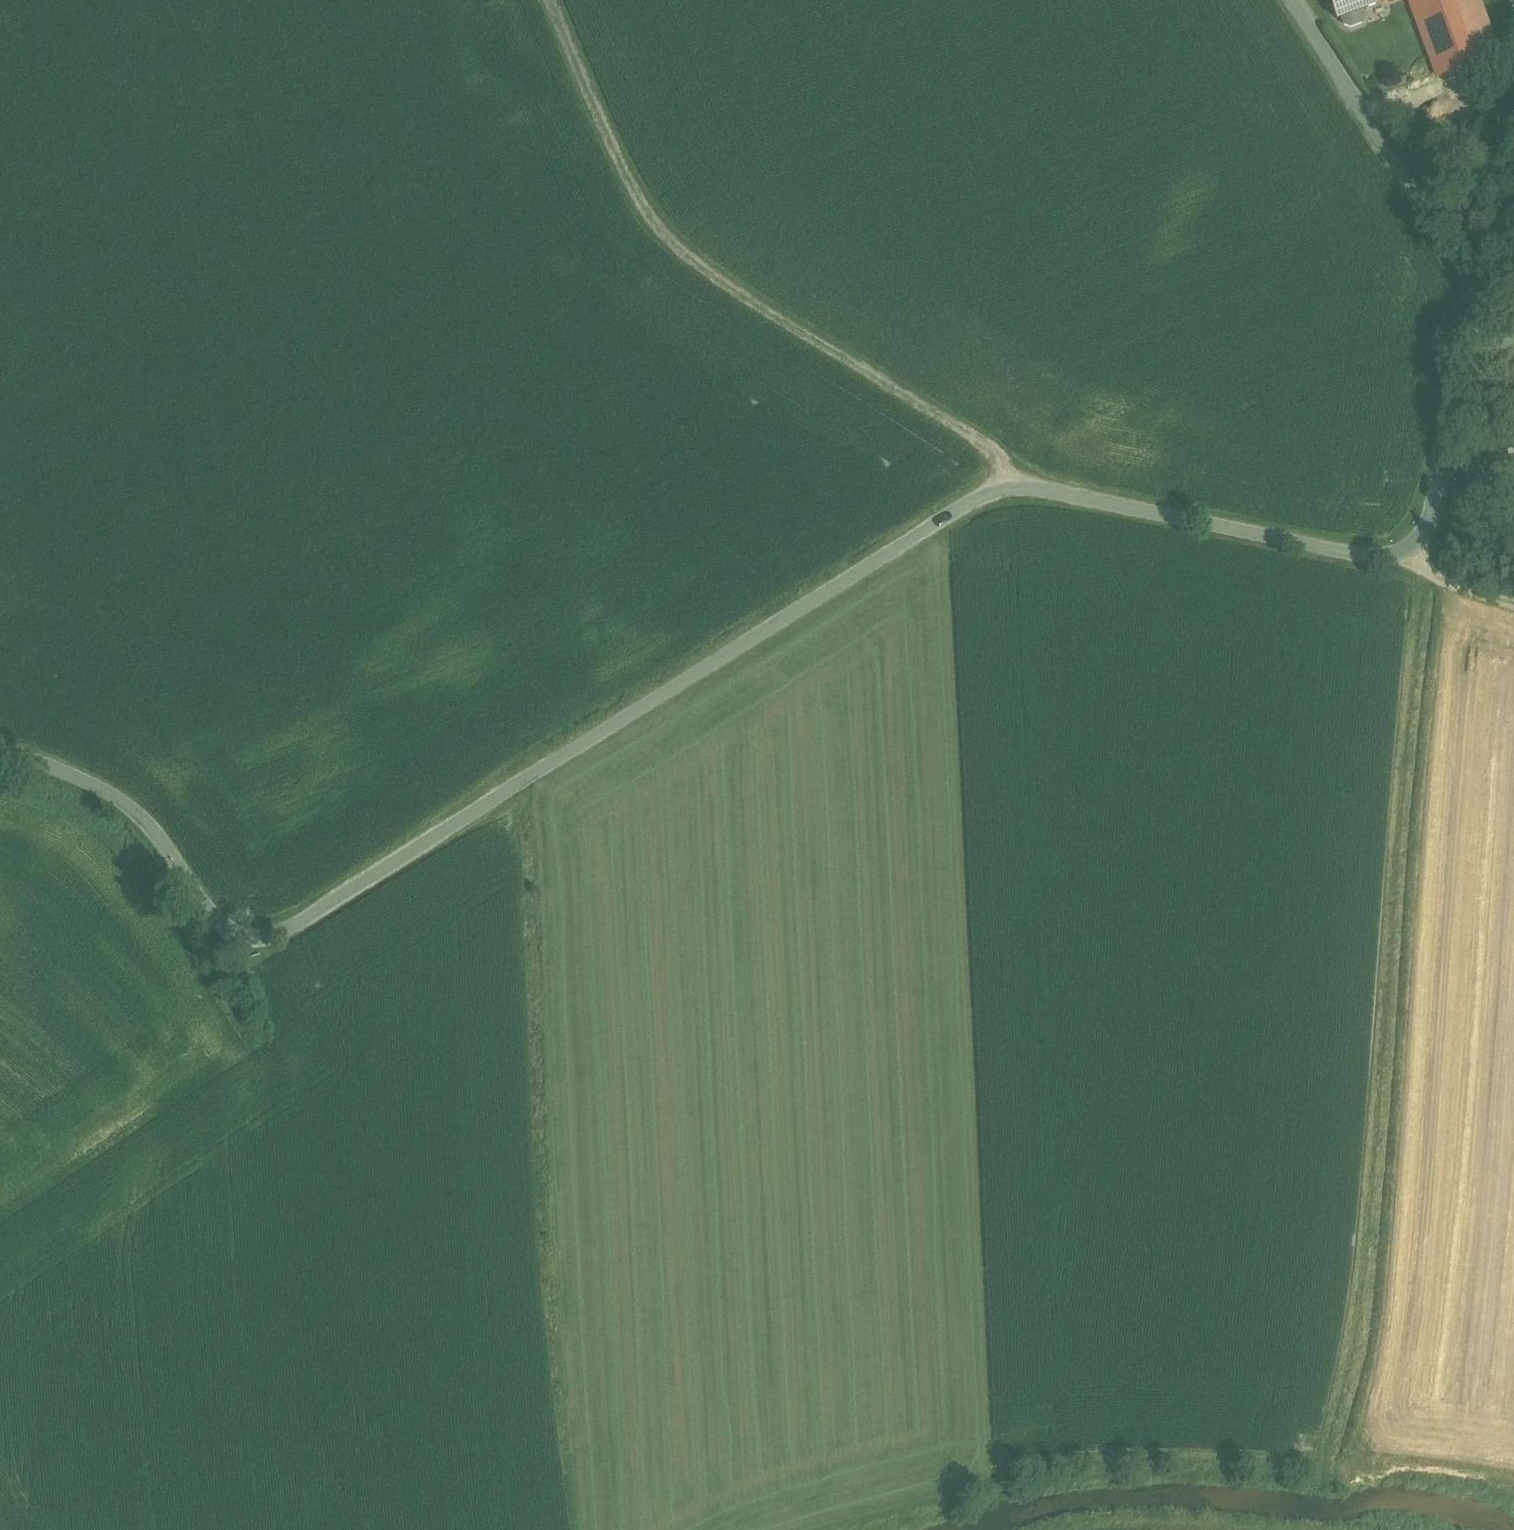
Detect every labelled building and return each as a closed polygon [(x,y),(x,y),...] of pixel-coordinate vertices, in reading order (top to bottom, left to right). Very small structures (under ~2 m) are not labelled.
[(1336,23),(1401,0),(1328,0),(1336,23)] [(1438,72),(1476,59),(1464,24),(1504,10),(1500,0),(1413,0),(1438,72)]
